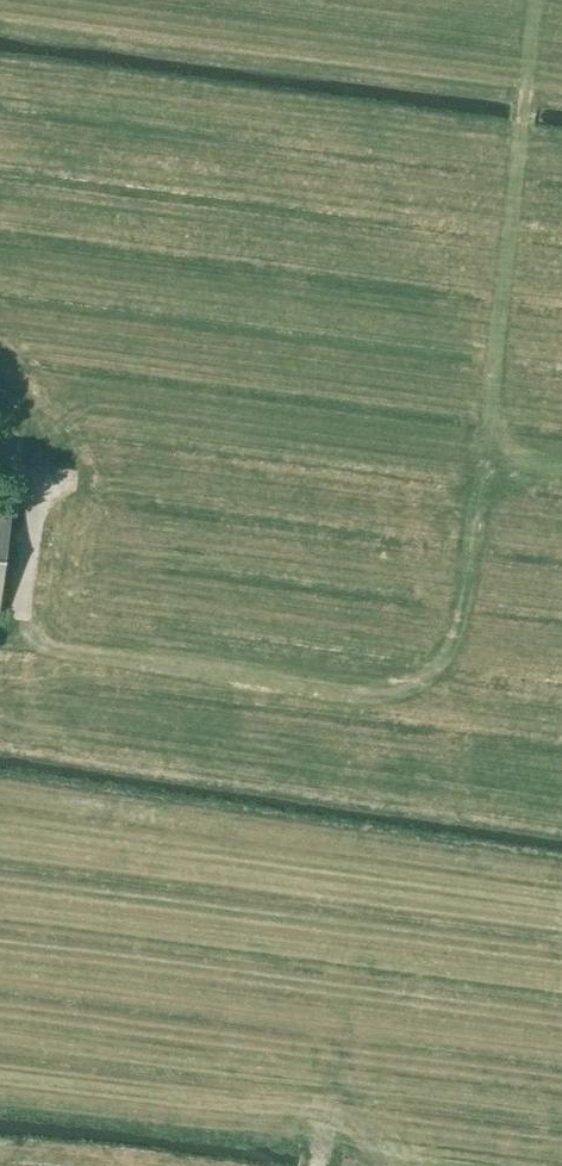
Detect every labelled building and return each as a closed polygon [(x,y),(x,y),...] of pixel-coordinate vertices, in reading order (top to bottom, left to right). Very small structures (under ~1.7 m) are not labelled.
[(10,516),(0,515),(0,594),(10,516)]
